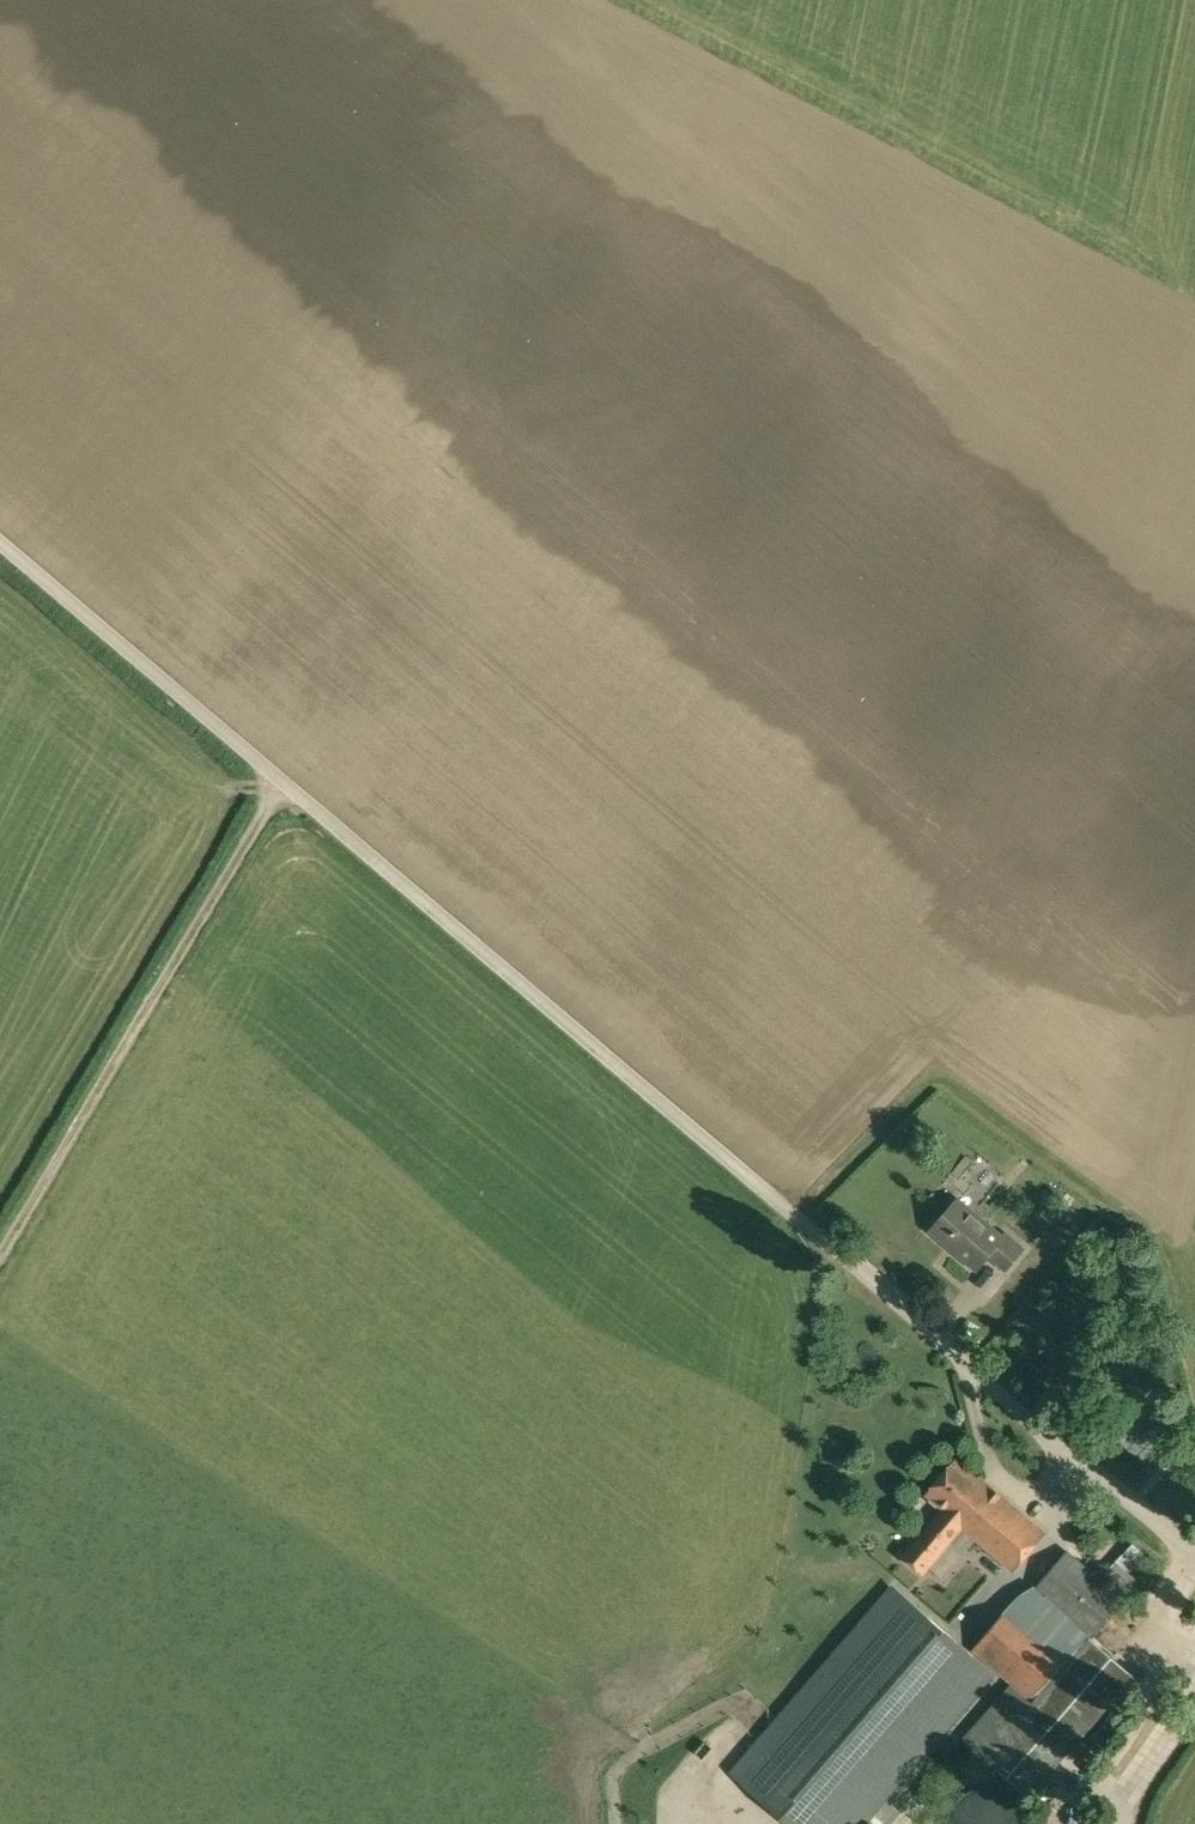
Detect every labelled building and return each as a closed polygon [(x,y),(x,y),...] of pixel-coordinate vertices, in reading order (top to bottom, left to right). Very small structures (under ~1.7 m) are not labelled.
[(975,1269),(988,1254),(1006,1269),(1024,1247),(1006,1232),(1004,1236),(959,1198),(931,1231),(975,1269)] [(1046,1533),(983,1478),(979,1475),(977,1477),(955,1458),(926,1494),(942,1508),(903,1555),(922,1573),(928,1567),(942,1579),(976,1539),(1012,1569),(1046,1533)] [(1010,1682),(962,1737),(984,1756),(1030,1796),(1136,1675),(1092,1638),(1126,1598),(1067,1548),(1033,1588),(1028,1583),(971,1650),(1010,1682)] [(944,1612),(963,1631),(1011,1585),(992,1566),(944,1612)] [(993,1674),(892,1586),(731,1771),(793,1823),(864,1823),(993,1674)] [(971,1790),(966,1794),(961,1797),(955,1804),(951,1812),(948,1819),(947,1823),(1031,1823),(1030,1822),(1029,1816),(1026,1809),(1022,1803),(1016,1797),(1010,1792),(1003,1790),(996,1788),(990,1787),(983,1788),(977,1789),(971,1790)]
